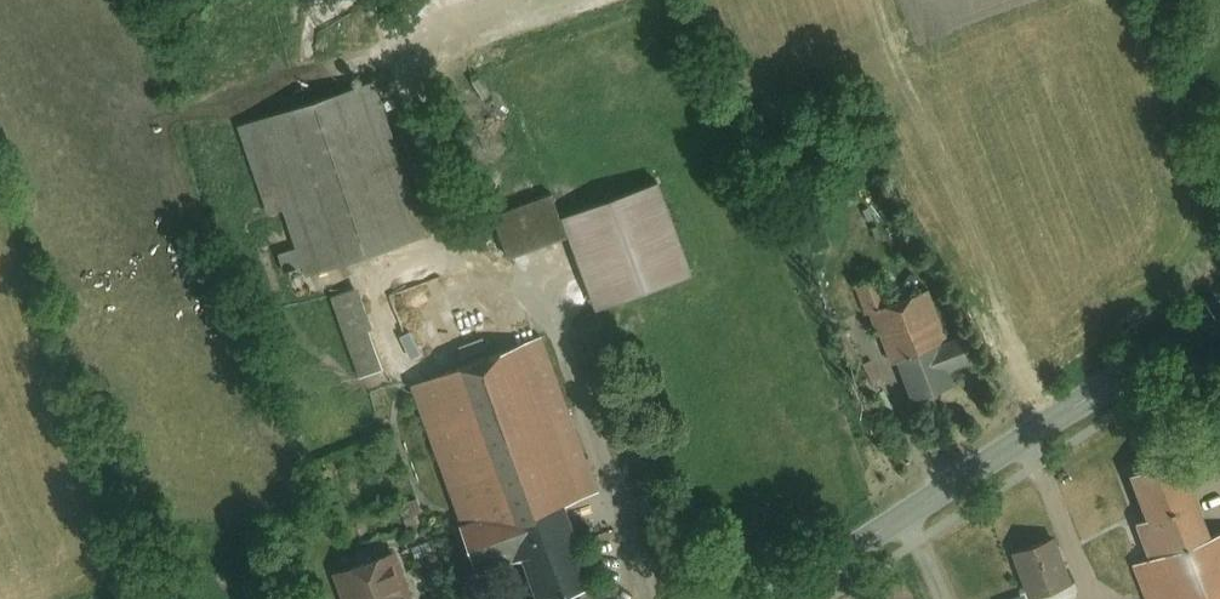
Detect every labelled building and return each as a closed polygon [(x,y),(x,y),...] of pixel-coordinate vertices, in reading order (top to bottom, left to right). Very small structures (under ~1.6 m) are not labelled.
[(382,77),(245,120),(272,206),(287,201),(309,274),(432,235),(382,77)] [(507,92),(469,101),(486,173),(524,164),(507,92)] [(661,176),(567,211),(603,304),(696,269),(661,176)] [(555,191),(497,213),(513,255),(571,233),(555,191)] [(870,308),(891,300),(881,275),(861,283),(870,308)] [(361,282),(333,291),(360,376),(389,367),(361,282)] [(891,300),(870,308),(890,360),(899,356),(941,340),(952,336),(932,284),(891,300)] [(414,387),(481,564),(523,549),(542,598),(544,598),(597,579),(567,498),(604,483),(549,336),(414,387)] [(941,340),(899,356),(915,397),(957,381),(952,369),(945,349),(941,340)] [(945,349),(952,369),(975,360),(967,340),(945,349)] [(1137,515),(1151,553),(1209,531),(1178,448),(1131,465),(1148,511),(1137,515)] [(1209,531),(1151,553),(1137,558),(1152,598),(1219,598),(1219,527),(1209,531)] [(1057,529),(1013,546),(1031,593),(1075,577),(1057,529)] [(338,569),(349,598),(419,598),(399,546),(338,569)]
